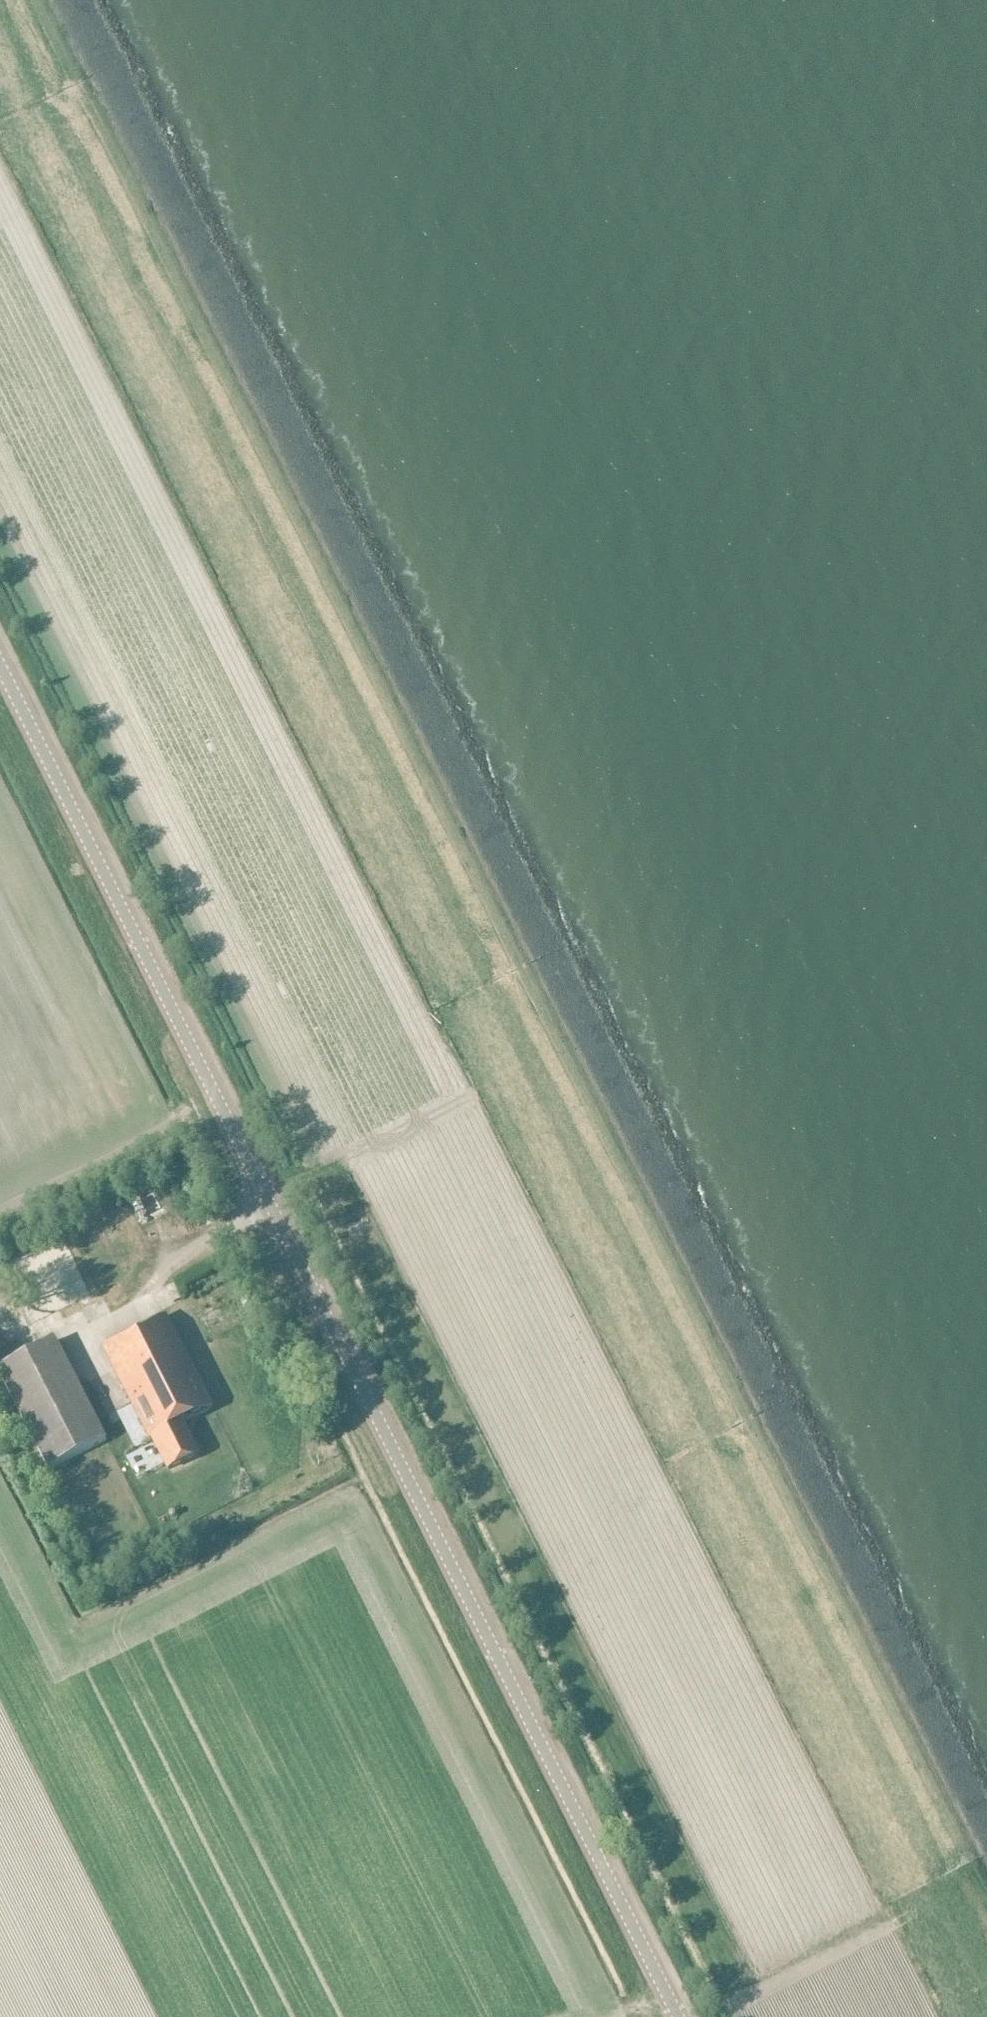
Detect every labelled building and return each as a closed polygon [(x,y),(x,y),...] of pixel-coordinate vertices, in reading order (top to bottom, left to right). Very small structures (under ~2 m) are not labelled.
[(152,1437),(169,1471),(199,1455),(182,1421),(211,1406),(165,1316),(101,1349),(147,1440),(152,1437)] [(16,1361),(1,1331),(0,1332),(0,1369),(16,1361)] [(47,1472),(104,1442),(53,1342),(16,1361),(0,1370),(0,1380),(47,1472)]
